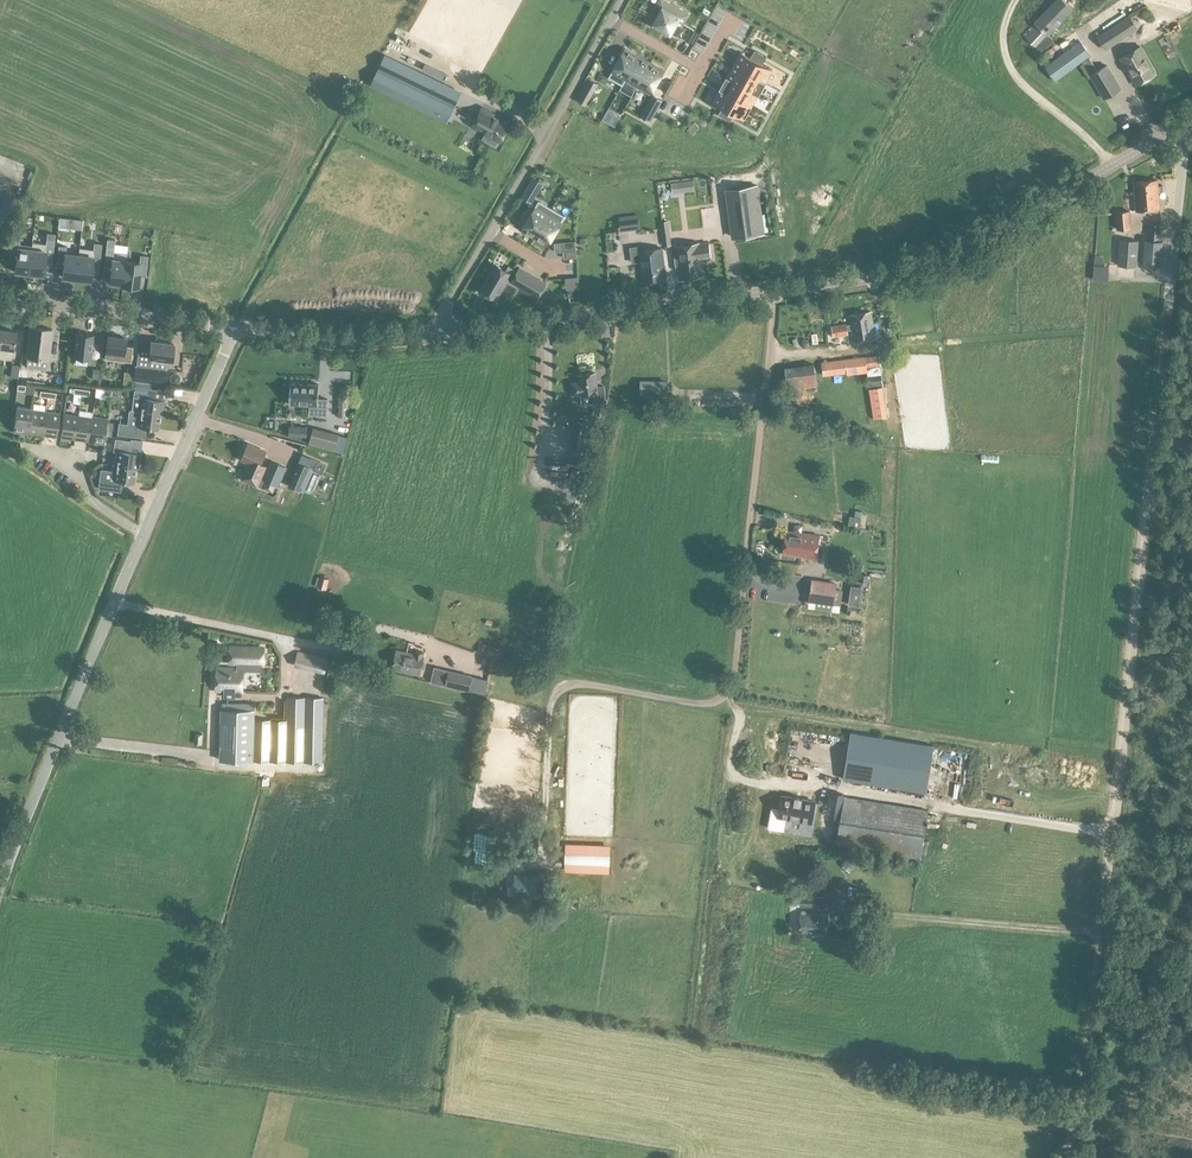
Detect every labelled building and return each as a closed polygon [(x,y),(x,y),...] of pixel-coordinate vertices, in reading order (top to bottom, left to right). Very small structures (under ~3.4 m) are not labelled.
[(1048,34),(1073,7),(1065,0),(1053,0),(1033,20),(1035,21),(1047,34),(1048,34)] [(678,36),(690,13),(668,1),(664,8),(657,4),(648,20),(678,36)] [(1128,14),(1098,34),(1096,35),(1106,49),(1137,28),(1128,14)] [(1047,34),(1035,21),(1023,33),(1041,51),(1053,39),(1048,34),(1047,34)] [(1077,43),(1047,64),(1056,77),(1086,55),(1077,43)] [(1140,46),(1120,58),(1135,85),(1156,73),(1140,46)] [(622,84),(638,55),(625,48),(611,72),(612,72),(609,77),(622,84)] [(762,64),(766,57),(754,50),(750,57),(756,61),(762,64)] [(749,73),(756,61),(750,57),(740,52),(740,53),(733,64),(749,73)] [(436,117),(451,86),(385,54),(370,85),(436,117)] [(637,86),(651,62),(638,55),(622,84),(625,80),(637,86)] [(1090,58),(1082,63),(1103,97),(1121,87),(1107,64),(1097,70),(1090,58)] [(765,82),(771,70),(772,71),(772,70),(762,64),(756,61),(749,73),(765,83),(766,82),(765,82)] [(650,94),(663,69),(651,62),(637,86),(650,94)] [(742,85),(749,73),(733,64),(727,76),(726,76),(742,85)] [(758,94),(765,82),(765,83),(749,73),(742,85),(759,95),(759,94),(758,94)] [(735,97),(742,85),(726,76),(726,77),(720,88),(719,88),(735,97)] [(751,106),(758,95),(759,95),(742,85),(735,97),(751,106)] [(728,110),(735,97),(719,88),(719,89),(713,100),(712,101),(722,106),(728,110)] [(652,95),(640,116),(650,122),(662,100),(652,95)] [(744,118),(751,106),(735,97),(728,110),(734,113),(744,119),(745,118),(744,118)] [(730,121),(734,113),(728,110),(722,106),(718,114),(730,121)] [(501,142),(510,126),(493,117),(494,114),(483,108),(472,126),(486,133),(483,138),(495,145),(498,140),(501,142)] [(691,136),(699,129),(695,124),(687,131),(691,136)] [(751,151),(751,166),(765,166),(764,150),(751,151)] [(746,154),(731,155),(731,165),(746,164),(746,154)] [(693,179),(684,180),(685,190),(694,189),(693,179)] [(1158,180),(1134,182),(1136,210),(1160,208),(1159,192),(1158,186),(1158,180)] [(764,233),(757,187),(726,191),(732,237),(764,233)] [(19,198),(6,193),(0,209),(0,215),(11,220),(19,198)] [(534,237),(551,209),(539,201),(536,206),(522,230),(534,237)] [(547,245),(561,221),(564,216),(551,209),(534,237),(547,245)] [(1130,211),(1115,212),(1116,230),(1131,229),(1130,211)] [(637,214),(628,215),(630,229),(639,228),(637,214)] [(60,218),(59,227),(83,230),(84,221),(60,218)] [(1148,223),(1147,240),(1160,241),(1161,225),(1148,223)] [(32,249),(29,272),(43,274),(44,264),(45,259),(52,260),(54,244),(55,233),(47,232),(46,243),(33,241),(32,246),(32,249)] [(11,239),(9,255),(17,256),(16,261),(15,271),(29,272),(32,249),(32,246),(19,244),(19,240),(11,239)] [(127,253),(113,251),(114,239),(107,239),(105,254),(112,255),(110,272),(109,282),(123,283),(123,284),(126,260),(127,253)] [(1119,239),(1117,265),(1137,267),(1138,240),(1119,239)] [(1145,240),(1143,265),(1159,267),(1162,241),(1160,241),(1147,240),(1145,240)] [(79,254),(76,278),(90,280),(91,270),(92,265),(99,266),(101,250),(102,243),(94,242),(93,249),(80,248),(79,254)] [(563,242),(555,243),(555,252),(564,251),(563,242)] [(699,243),(675,246),(677,264),(679,278),(703,275),(702,261),(701,258),(709,257),(708,243),(700,244),(699,243)] [(64,261),(63,266),(62,276),(76,278),(79,254),(65,253),(66,246),(59,245),(57,260),(64,261)] [(640,245),(629,246),(631,262),(640,261),(643,283),(665,280),(661,248),(641,250),(640,245)] [(526,248),(509,249),(510,256),(526,255),(526,248)] [(139,270),(146,271),(148,255),(141,254),(140,261),(126,260),(123,284),(123,283),(123,284),(137,285),(138,275),(139,270)] [(744,267),(772,266),(771,258),(744,259),(744,267)] [(545,283),(520,268),(515,276),(495,264),(494,265),(493,264),(487,273),(489,274),(480,289),(497,298),(506,282),(511,284),(510,285),(512,287),(513,285),(536,299),(545,283)] [(1118,273),(1118,283),(1133,282),(1133,273),(1118,273)] [(871,311),(848,315),(853,342),(875,338),(871,311)] [(833,336),(834,336),(846,334),(848,334),(846,323),(831,326),(833,336)] [(27,355),(47,357),(48,357),(52,328),(29,326),(26,355),(27,355)] [(11,360),(12,348),(13,348),(16,331),(0,329),(0,358),(11,360)] [(90,359),(93,334),(76,333),(74,357),(90,359)] [(131,363),(133,346),(126,345),(127,337),(107,335),(104,360),(131,363)] [(849,337),(834,337),(835,348),(849,348),(849,337)] [(150,347),(148,356),(147,366),(136,365),(135,365),(133,380),(164,384),(167,361),(169,362),(169,359),(171,359),(173,342),(151,339),(150,347)] [(47,361),(47,357),(27,355),(27,359),(26,366),(42,368),(42,360),(47,361)] [(879,355),(865,357),(867,367),(881,365),(879,355)] [(867,367),(865,357),(865,356),(821,362),(823,376),(847,373),(847,375),(867,372),(867,367)] [(12,364),(11,376),(19,377),(20,365),(12,364)] [(881,365),(867,367),(867,372),(867,376),(882,375),(881,365)] [(579,375),(579,382),(572,383),(573,394),(581,393),(581,394),(591,393),(591,399),(594,399),(595,402),(606,401),(604,385),(597,386),(595,372),(579,375)] [(181,377),(178,374),(174,373),(171,376),(170,380),(173,383),(177,384),(180,381),(181,377)] [(882,375),(867,376),(868,386),(883,384),(882,375)] [(640,381),(640,395),(666,396),(667,382),(640,381)] [(290,383),(290,404),(309,404),(309,412),(309,414),(311,414),(327,414),(328,398),(318,398),(319,383),(314,383),(313,383),(290,383)] [(135,385),(132,410),(161,414),(163,414),(165,400),(163,399),(150,398),(151,387),(135,385)] [(9,401),(9,392),(0,392),(0,401),(9,401)] [(42,398),(42,405),(50,405),(50,410),(57,410),(58,399),(42,398)] [(28,432),(31,409),(32,408),(17,406),(13,431),(28,433),(28,432)] [(31,409),(28,432),(42,434),(45,411),(31,409)] [(119,421),(117,433),(138,436),(139,426),(147,427),(159,429),(161,414),(132,410),(129,410),(128,414),(127,422),(119,421)] [(45,411),(42,434),(57,436),(60,413),(45,411)] [(75,439),(78,415),(64,413),(60,437),(75,439)] [(78,415),(75,439),(89,441),(92,417),(78,415)] [(92,416),(92,417),(89,441),(89,442),(104,444),(107,418),(92,416)] [(577,421),(576,426),(571,451),(586,454),(592,423),(577,421)] [(334,450),(338,436),(337,436),(336,438),(313,432),(314,429),(310,444),(334,450)] [(116,437),(114,449),(117,450),(115,464),(136,467),(138,467),(140,453),(130,451),(131,439),(116,437)] [(258,485),(259,485),(266,469),(259,466),(266,451),(248,443),(241,459),(249,463),(242,478),(258,485)] [(329,465),(315,459),(304,455),(300,464),(299,463),(289,485),(305,492),(314,471),(324,475),(329,465)] [(288,466),(271,458),(266,469),(259,485),(273,492),(276,484),(279,485),(288,466)] [(101,469),(98,487),(117,490),(118,480),(123,480),(134,482),(136,467),(115,464),(112,463),(111,470),(101,469)] [(787,530),(783,554),(815,558),(815,557),(820,558),(821,552),(816,552),(818,535),(787,530)] [(320,575),(320,577),(317,576),(315,585),(317,586),(326,589),(328,578),(320,575)] [(835,585),(812,582),(809,601),(808,607),(839,612),(842,589),(835,588),(835,585)] [(850,585),(847,605),(859,606),(862,587),(850,585)] [(483,644),(480,654),(495,659),(498,649),(483,644)] [(229,647),(228,664),(237,664),(261,664),(264,664),(264,647),(229,647)] [(328,656),(297,649),(295,664),(324,671),(325,671),(328,656)] [(421,668),(422,662),(424,653),(415,651),(414,654),(396,650),(392,669),(420,674),(421,668)] [(434,666),(430,682),(445,685),(468,690),(468,691),(485,694),(488,679),(472,676),(473,675),(449,670),(434,666)] [(217,668),(216,690),(227,691),(227,697),(233,698),(233,692),(242,692),(243,672),(244,669),(237,668),(217,668)] [(287,696),(287,720),(287,762),(323,762),(324,697),(287,696)] [(254,703),(232,702),(227,702),(227,709),(221,709),(220,760),(254,761),(255,761),(255,719),(255,710),(254,710),(254,703)] [(287,720),(255,719),(255,761),(287,762),(287,720)] [(927,790),(934,744),(851,731),(844,778),(927,790)] [(195,732),(194,745),(203,745),(203,742),(204,742),(204,736),(203,736),(203,732),(195,732)] [(827,808),(839,809),(842,786),(831,784),(830,786),(828,786),(827,795),(829,796),(827,808)] [(771,809),(768,827),(784,830),(786,818),(811,822),(815,801),(802,799),(802,797),(795,796),(795,798),(782,795),(779,810),(771,809)] [(922,853),(924,840),(929,810),(844,796),(836,845),(921,859),(922,853)] [(609,869),(610,846),(566,844),(565,867),(609,869)] [(497,855),(497,865),(505,865),(506,855),(497,855)] [(856,865),(847,858),(841,865),(849,872),(856,865)] [(515,874),(514,897),(538,898),(539,875),(515,874)] [(800,895),(799,905),(824,907),(825,897),(800,895)] [(800,912),(799,933),(826,934),(828,914),(800,912)]
